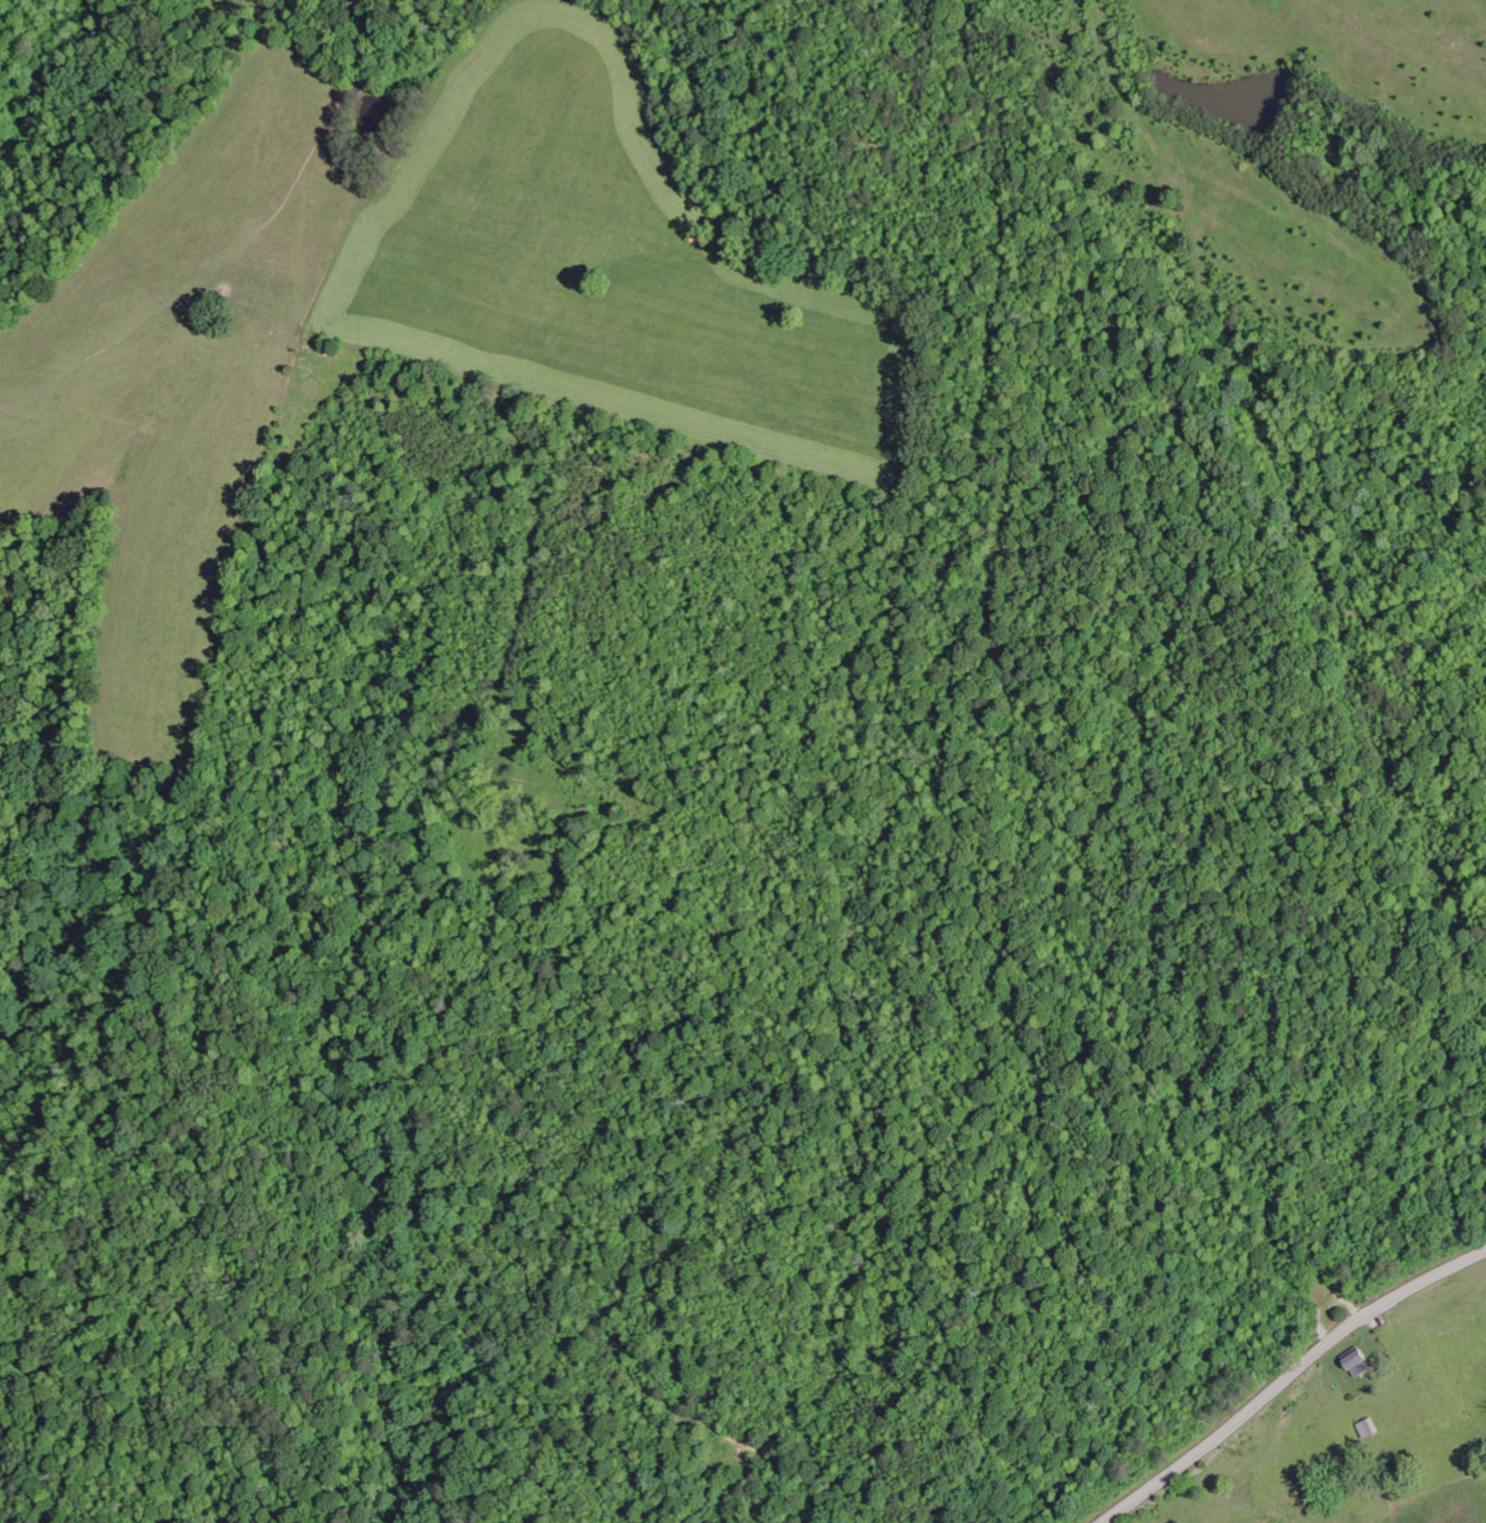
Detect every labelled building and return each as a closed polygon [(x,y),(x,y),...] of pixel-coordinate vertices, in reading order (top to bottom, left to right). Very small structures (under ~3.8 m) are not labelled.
[(1357,1380),(1375,1371),(1363,1348),(1345,1357),(1357,1380)] [(1360,1424),(1366,1440),(1383,1434),(1377,1418),(1360,1424)]
